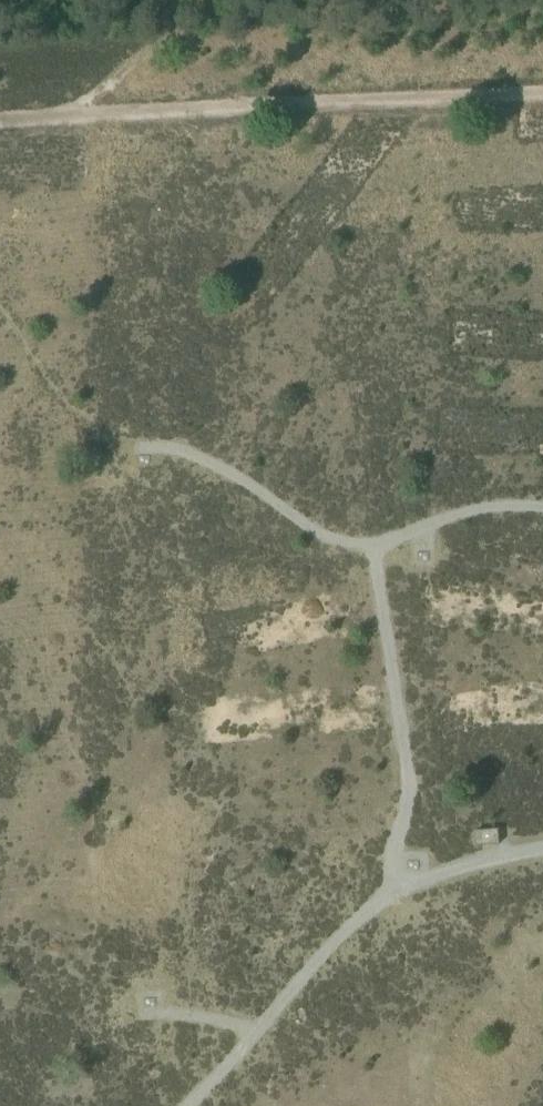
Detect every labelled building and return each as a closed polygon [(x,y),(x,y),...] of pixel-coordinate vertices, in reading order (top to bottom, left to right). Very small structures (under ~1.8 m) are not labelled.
[(499,844),(498,830),(475,831),(476,846),(499,844)]
